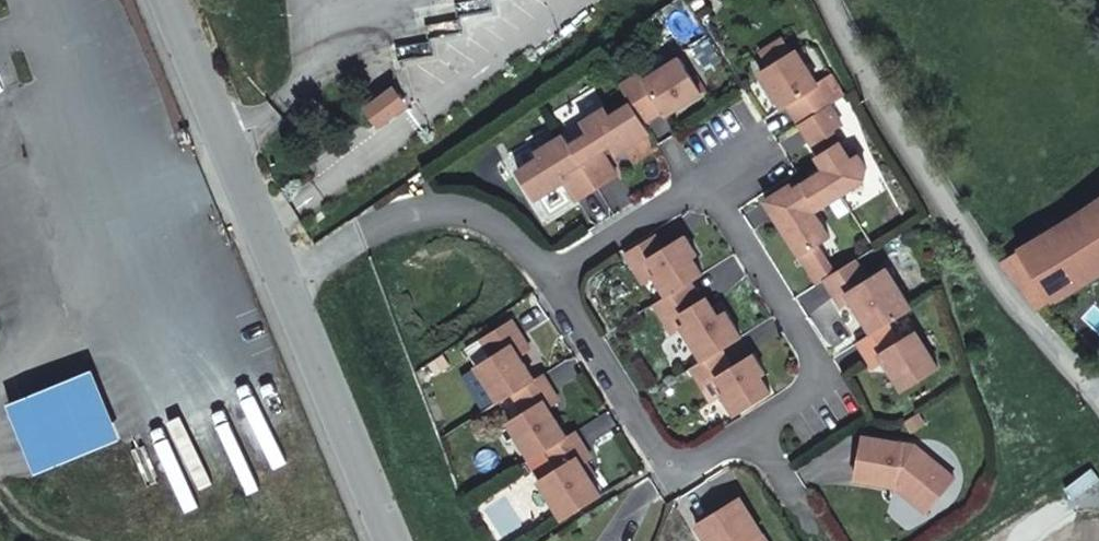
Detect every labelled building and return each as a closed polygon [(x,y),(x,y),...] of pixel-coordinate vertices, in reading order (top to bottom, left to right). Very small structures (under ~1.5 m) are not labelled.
[(826,102),(833,97),(821,77),(814,81),(793,47),(758,69),(768,85),(771,83),(772,91),(780,104),(784,101),(796,120),(826,102)] [(630,99),(642,118),(662,106),(665,111),(677,103),(682,95),(684,99),(700,88),(678,53),(644,75),(639,68),(619,81),(630,99)] [(391,87),(365,107),(376,122),(402,102),(391,87)] [(642,118),(630,99),(608,112),(603,103),(580,118),(587,129),(569,141),(595,184),(614,172),(598,146),(608,140),(614,149),(648,128),(642,118)] [(817,204),(838,191),(860,177),(863,166),(854,152),(847,156),(829,127),(838,121),(826,102),(796,120),(816,152),(814,153),(826,172),(811,173),(801,179),(817,204)] [(569,141),(562,131),(535,148),(538,153),(516,167),(533,195),(563,177),(575,196),(595,184),(569,141)] [(817,204),(801,179),(791,186),(788,181),(763,196),(774,213),(789,217),(780,223),(798,251),(815,241),(828,233),(812,207),(817,204)] [(999,261),(1036,310),(1098,269),(1098,198),(999,261)] [(652,272),(665,292),(688,278),(700,270),(690,254),(695,251),(683,231),(670,239),(669,246),(662,245),(653,232),(624,250),(642,279),(652,272)] [(798,251),(815,279),(823,275),(832,269),(815,241),(798,251)] [(832,269),(823,275),(840,302),(850,296),(854,303),(867,306),(859,311),(870,329),(885,319),(909,305),(884,265),(865,276),(853,256),(832,269)] [(680,323),(701,357),(719,345),(739,333),(723,307),(712,314),(711,305),(704,293),(700,296),(688,278),(665,292),(653,300),(671,329),(680,323)] [(509,315),(482,333),(493,350),(476,360),(499,396),(513,387),(532,375),(522,359),(518,361),(517,351),(516,350),(527,344),(509,315)] [(870,329),(856,338),(872,363),(882,356),(885,361),(893,366),(890,369),(901,386),(936,364),(913,328),(897,338),(885,319),(870,329)] [(701,357),(690,364),(710,397),(721,391),(733,411),(769,388),(759,372),(763,369),(752,350),(739,358),(738,365),(731,363),(719,345),(701,357)] [(40,468),(122,435),(93,366),(12,399),(40,468)] [(557,396),(540,370),(532,375),(513,387),(525,407),(508,417),(530,453),(544,445),(565,432),(554,415),(550,417),(550,408),(546,403),(557,396)] [(589,454),(573,427),(565,432),(544,445),(555,466),(537,477),(560,515),(599,491),(588,474),(583,477),(582,464),(580,460),(589,454)] [(861,433),(854,476),(894,483),(895,477),(903,483),(899,488),(924,508),(952,475),(912,441),(861,433)] [(695,520),(708,540),(768,540),(738,494),(695,520)]
